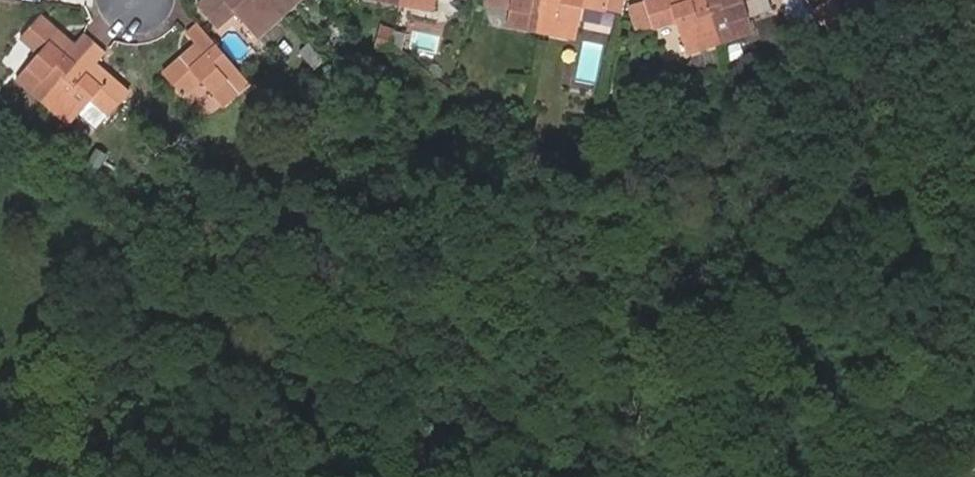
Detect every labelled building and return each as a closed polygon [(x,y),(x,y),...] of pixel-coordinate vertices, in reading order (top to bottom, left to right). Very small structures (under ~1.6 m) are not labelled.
[(271,0),(203,0),(197,5),(217,27),(235,11),(257,37),(283,14),(271,0)] [(283,14),(299,0),(271,0),(283,14)] [(399,3),(434,10),(436,0),(400,0),(399,3)] [(547,0),(486,0),(486,3),(509,7),(506,25),(540,32),(547,0)] [(607,0),(547,0),(540,32),(575,39),(581,6),(605,11),(607,0)] [(706,0),(646,0),(644,1),(652,28),(675,21),(686,53),(688,52),(719,42),(706,0)] [(719,42),(753,32),(743,0),(706,0),(719,42)] [(833,0),(829,0),(815,11),(835,37),(852,24),(833,0)] [(652,28),(644,1),(627,6),(635,34),(652,28)] [(43,101),(94,43),(82,33),(73,44),(39,15),(20,37),(38,53),(17,78),(43,101)] [(249,82),(198,24),(187,34),(196,45),(163,74),(182,96),(200,80),(222,105),(249,82)] [(109,115),(129,93),(95,64),(105,53),(94,43),(43,101),(69,124),(79,113),(91,99),(108,114),(109,115)] [(96,128),(108,114),(91,99),(79,113),(96,128)]
